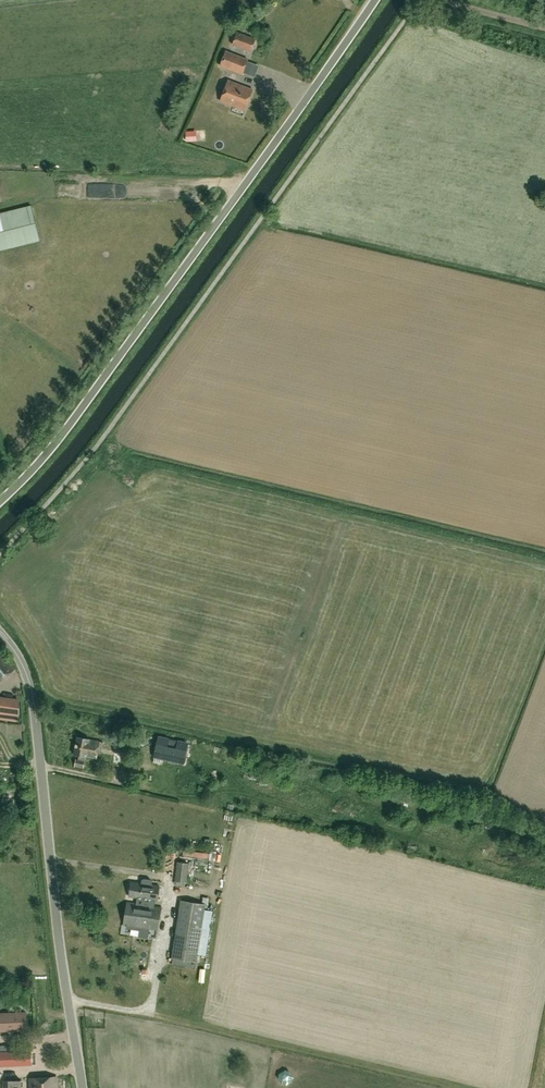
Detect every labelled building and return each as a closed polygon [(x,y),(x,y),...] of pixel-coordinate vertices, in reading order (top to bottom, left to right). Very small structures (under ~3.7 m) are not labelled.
[(239,28),(234,41),(253,47),(257,35),(239,28)] [(248,60),(226,51),(220,67),(242,75),(248,60)] [(245,111),(253,90),(228,81),(221,101),(245,111)] [(194,132),(186,132),(186,141),(195,140),(194,132)] [(0,214),(0,251),(40,241),(32,206),(0,214)] [(0,652),(0,681),(14,669),(0,652)] [(19,709),(4,707),(5,698),(0,697),(0,719),(17,721),(19,709)] [(83,768),(85,757),(96,759),(98,753),(100,754),(102,743),(77,737),(74,755),(78,756),(78,759),(76,759),(75,766),(83,768)] [(158,738),(154,758),(183,764),(188,744),(158,738)] [(122,765),(126,744),(116,742),(112,763),(122,765)] [(177,862),(175,881),(187,882),(188,863),(177,862)] [(137,904),(147,905),(147,899),(157,901),(159,886),(128,882),(126,896),(137,898),(137,904)] [(180,900),(171,958),(196,962),(206,904),(180,900)] [(137,904),(127,902),(123,925),(158,930),(161,907),(147,905),(137,904)] [(27,1030),(26,1012),(0,1014),(0,1031),(27,1030)] [(10,1052),(0,1052),(0,1067),(11,1066),(10,1052)] [(57,1078),(29,1079),(29,1087),(57,1087),(57,1078)] [(10,1085),(20,1085),(20,1079),(2,1079),(2,1087),(10,1087),(10,1085)]
